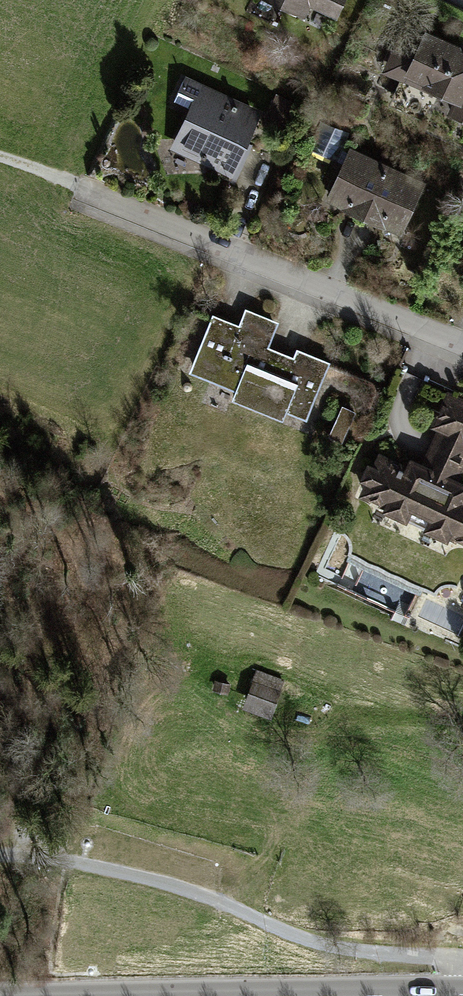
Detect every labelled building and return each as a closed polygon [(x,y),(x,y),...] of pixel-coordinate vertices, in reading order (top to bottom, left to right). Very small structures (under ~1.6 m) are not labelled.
[(307,18),(312,7),(338,19),(346,0),(270,0),(307,18)] [(403,15),(380,68),(453,103),(448,115),(462,120),(462,45),(403,15)] [(264,108),(187,75),(180,88),(194,93),(169,146),(233,177),(264,108)] [(388,160),(350,142),(326,196),(364,213),(388,160)] [(427,177),(388,160),(364,213),(401,231),(427,177)] [(237,326),(213,316),(190,371),(305,419),(328,364),(270,339),(277,321),(245,308),(237,326)] [(448,390),(430,423),(438,429),(423,459),(411,454),(408,463),(379,450),(360,492),(462,542),(462,480),(460,479),(462,473),(462,397),(448,390)] [(333,438),(345,443),(357,415),(345,410),(333,438)] [(285,682),(256,672),(243,707),(272,717),(285,682)]
